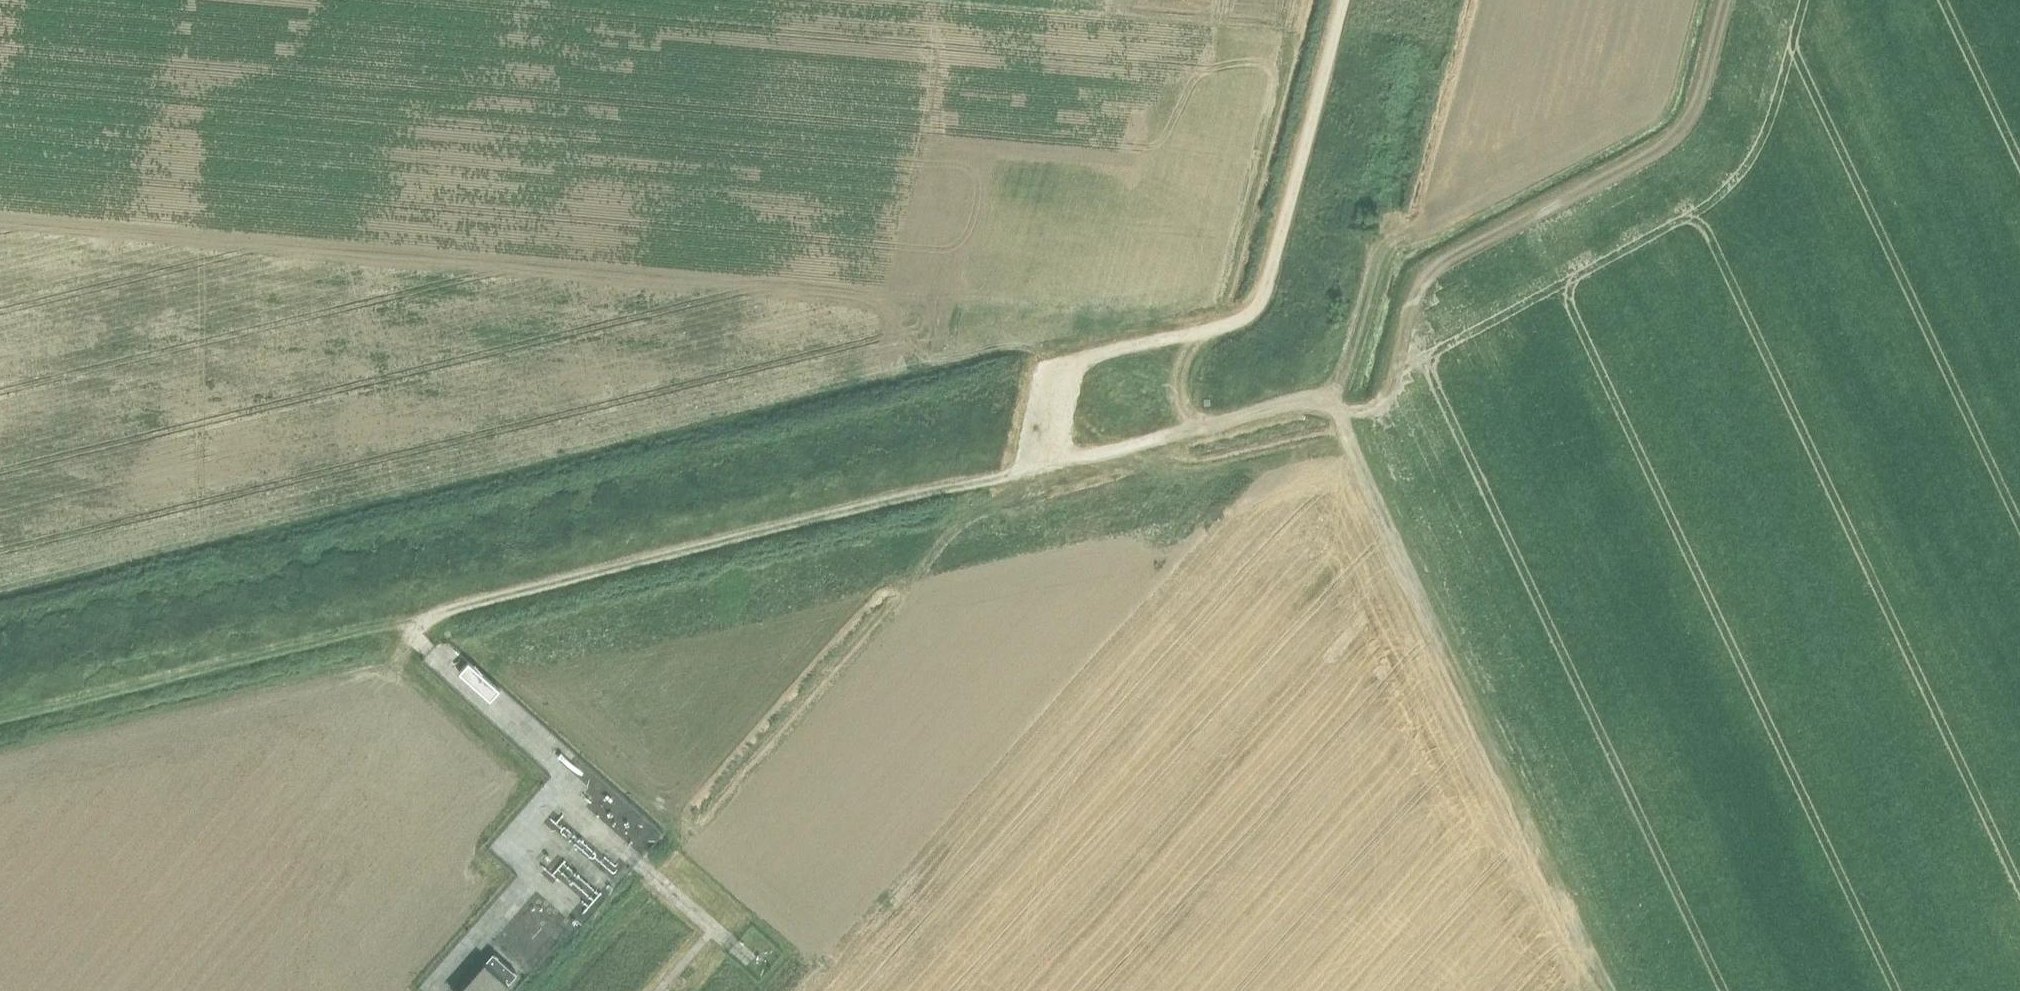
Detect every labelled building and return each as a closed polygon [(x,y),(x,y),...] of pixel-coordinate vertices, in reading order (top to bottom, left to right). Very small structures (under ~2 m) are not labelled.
[(460,672),(491,700),(500,690),(469,661),(460,672)] [(561,858),(550,870),(586,904),(597,893),(561,858)] [(459,990),(501,990),(517,973),(493,952),(459,990)]
